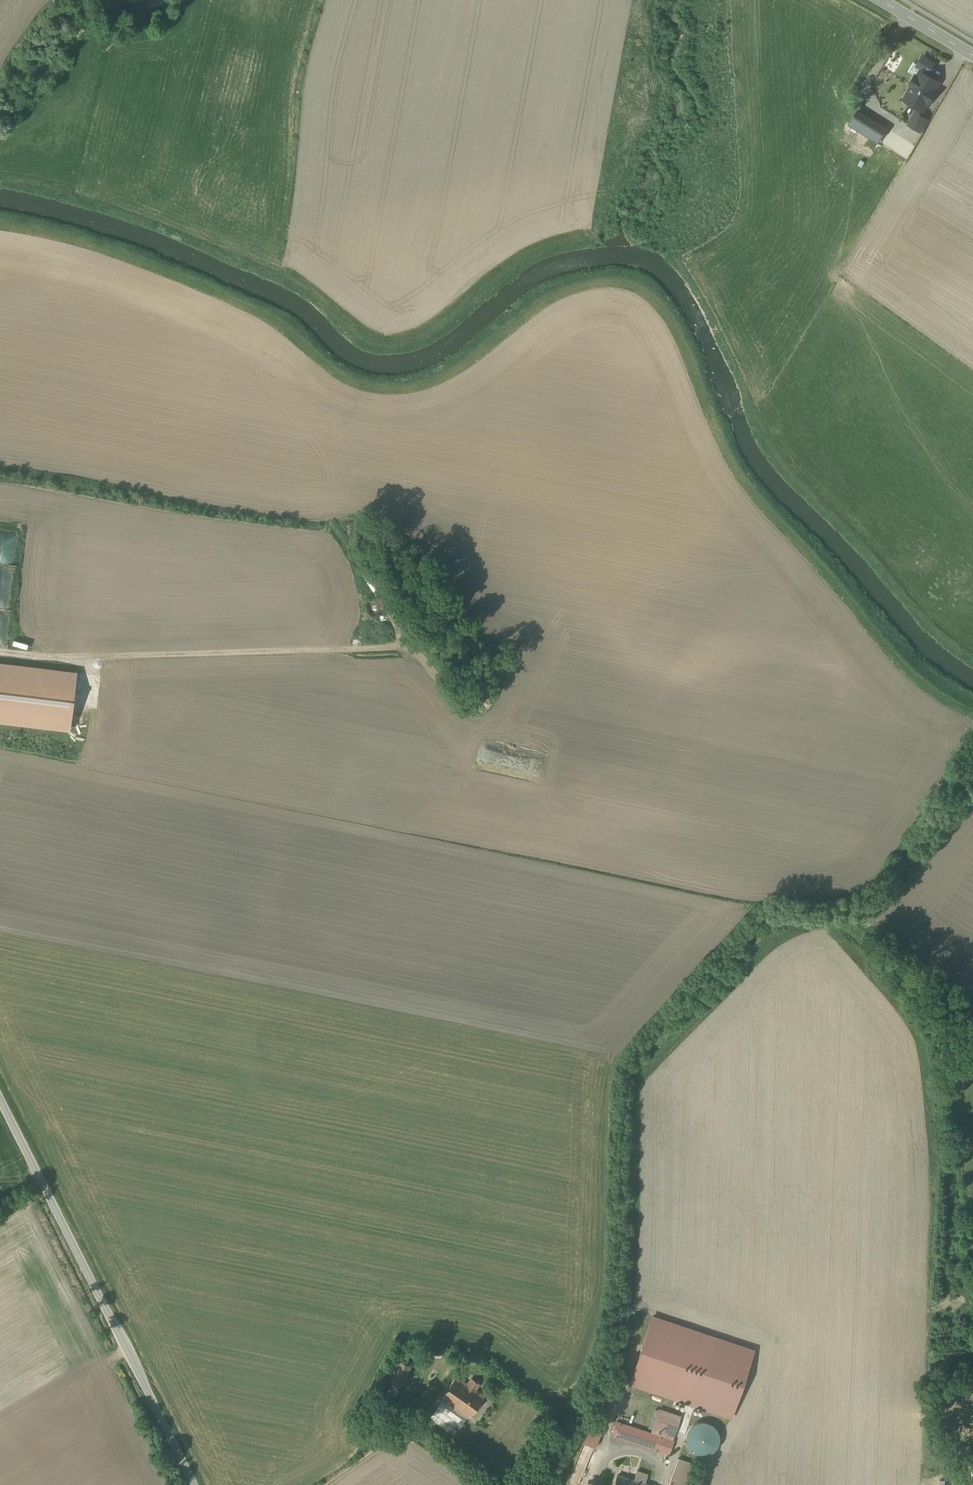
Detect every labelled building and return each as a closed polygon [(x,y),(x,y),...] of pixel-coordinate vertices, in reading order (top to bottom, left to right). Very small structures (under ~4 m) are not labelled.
[(901,71),(917,81),(921,74),(915,70),(919,63),(901,52),(894,64),(892,66),(901,71)] [(895,82),(901,71),(892,66),(894,64),(887,60),(882,67),(884,68),(882,73),(895,82)] [(922,73),(921,74),(917,81),(888,127),(859,111),(850,124),(878,142),(883,135),(900,146),(941,84),(933,80),(922,73)] [(0,662),(0,723),(69,732),(75,672),(0,662)] [(722,1339),(656,1318),(634,1384),(700,1406),(722,1339)] [(469,1417),(482,1395),(454,1378),(441,1400),(469,1417)] [(612,1436),(672,1454),(683,1417),(661,1410),(654,1432),(617,1420),(612,1436)] [(682,1462),(674,1484),(692,1484),(698,1468),(682,1462)] [(612,1475),(610,1484),(648,1484),(612,1475)]
